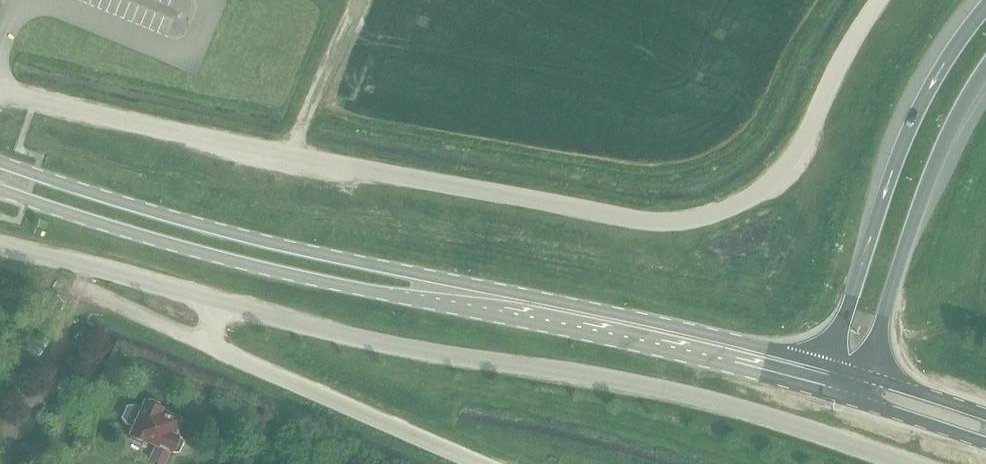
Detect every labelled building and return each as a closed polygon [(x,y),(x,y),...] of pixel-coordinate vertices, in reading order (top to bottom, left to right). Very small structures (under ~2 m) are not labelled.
[(121,417),(126,423),(133,426),(130,434),(133,435),(133,440),(141,444),(145,440),(156,445),(150,459),(162,463),(164,463),(165,462),(170,451),(175,453),(179,452),(181,448),(184,441),(182,437),(177,435),(183,421),(179,420),(180,418),(161,410),(162,408),(144,400),(141,407),(134,404),(126,405),(121,417)]
